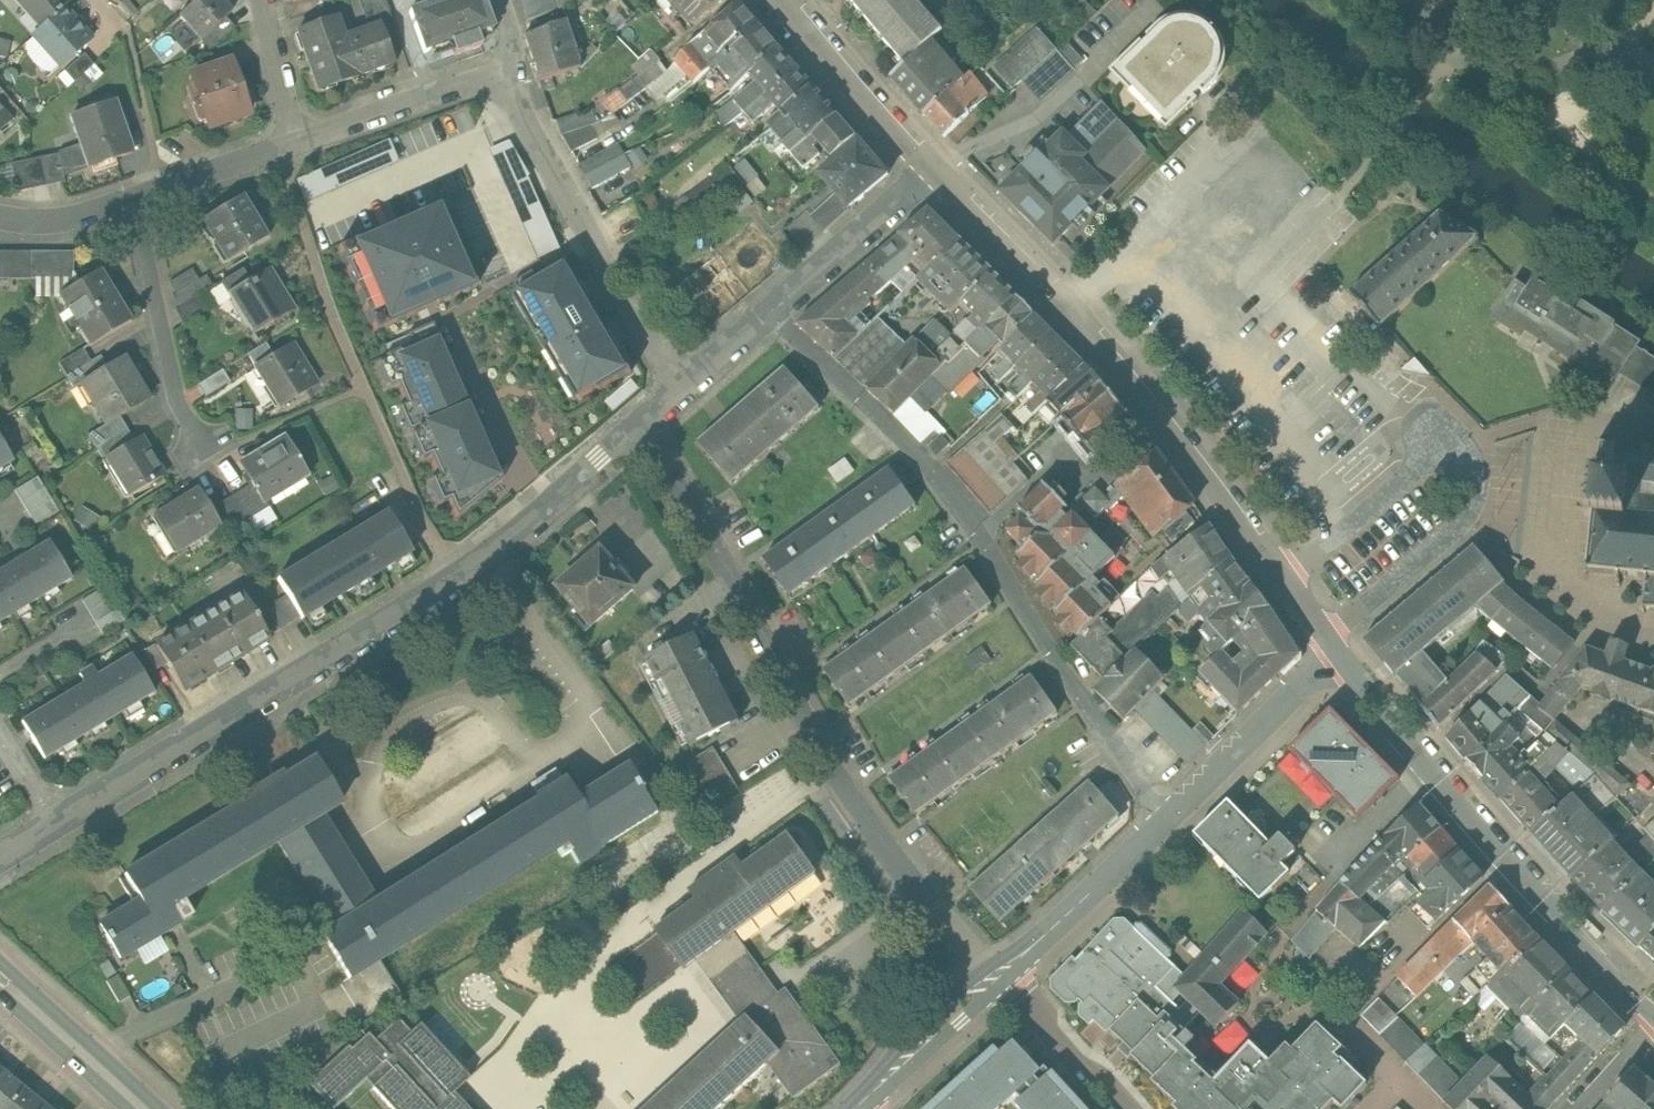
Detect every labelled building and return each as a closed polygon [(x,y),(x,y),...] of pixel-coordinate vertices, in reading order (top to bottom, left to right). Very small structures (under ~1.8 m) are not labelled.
[(34,11),(36,9),(47,20),(40,26),(42,27),(65,6),(72,0),(24,0),(34,11)] [(181,15),(202,38),(227,16),(234,10),(225,0),(198,0),(194,3),(181,15)] [(369,27),(380,23),(387,45),(400,41),(386,0),(359,0),(369,27)] [(411,11),(425,51),(460,39),(460,40),(473,36),(472,34),(492,27),(482,0),(442,0),(411,11)] [(529,19),(557,10),(553,0),(522,0),(529,19)] [(691,26),(694,23),(695,24),(723,0),(669,0),(691,26)] [(918,0),(851,0),(905,64),(943,30),(918,0)] [(1089,0),(1072,0),(1090,20),(1101,12),(1089,0)] [(740,3),(706,32),(714,41),(710,44),(715,50),(705,59),(712,68),(728,54),(728,55),(760,26),(740,3)] [(42,27),(33,35),(62,67),(94,38),(65,6),(42,27)] [(1178,14),(1173,15),(1168,17),(1163,20),(1158,23),(1147,34),(1150,38),(1144,44),(1141,40),(1116,65),(1126,75),(1120,81),(1157,118),(1162,113),(1173,124),(1198,99),(1195,95),(1201,90),(1204,93),(1216,81),(1220,76),(1223,70),(1225,65),(1226,60),(1226,55),(1226,50),(1225,46),(1224,42),(1223,38),(1220,32),(1216,28),(1212,24),(1209,21),(1205,19),(1199,16),(1193,14),(1185,13),(1178,14)] [(227,16),(202,38),(211,49),(236,26),(227,16)] [(339,16),(298,31),(318,89),(394,63),(387,45),(380,23),(369,27),(345,35),(339,16)] [(569,20),(524,35),(540,81),(582,66),(576,49),(578,49),(569,20)] [(760,26),(728,55),(728,54),(712,68),(733,91),(749,76),(780,48),(760,26)] [(1037,29),(996,66),(1015,86),(1056,49),(1037,29)] [(1085,61),(1067,41),(1057,50),(1075,70),(1085,61)] [(931,42),(893,78),(926,115),(963,80),(950,64),(956,58),(948,48),(941,54),(931,42)] [(705,59),(691,45),(686,50),(677,61),(691,78),(695,83),(712,68),(705,59)] [(780,48),(749,76),(757,84),(766,94),(796,67),(780,48)] [(85,52),(65,70),(74,81),(94,63),(85,52)] [(233,61),(191,76),(208,126),(250,112),(233,61)] [(661,63),(622,92),(629,101),(651,84),(665,74),(667,72),(661,63)] [(796,67),(766,94),(776,104),(775,105),(782,112),(813,86),(796,67)] [(963,80),(926,115),(946,137),(970,113),(969,113),(987,97),(988,95),(971,73),(963,80)] [(665,74),(651,84),(660,96),(673,86),(665,74)] [(691,78),(679,91),(683,96),(695,83),(691,78)] [(757,84),(735,103),(744,113),(766,94),(757,84)] [(813,86),(782,112),(788,120),(798,132),(794,135),(802,144),(813,135),(837,114),(813,86)] [(766,94),(744,113),(754,124),(775,105),(776,104),(766,94)] [(114,100),(72,115),(83,145),(59,153),(64,174),(90,166),(90,167),(132,153),(114,100)] [(1103,102),(1067,137),(1063,133),(1054,143),(1053,142),(1001,191),(1054,244),(1109,189),(1109,188),(1147,150),(1103,102)] [(735,103),(718,116),(726,127),(744,113),(735,103)] [(0,108),(0,132),(12,121),(0,108)] [(591,109),(558,120),(563,135),(596,123),(591,109)] [(782,112),(768,124),(772,128),(776,133),(785,125),(788,120),(782,112)] [(837,114),(813,135),(819,143),(832,157),(856,136),(837,114)] [(596,123),(563,135),(580,165),(618,144),(604,119),(600,122),(596,123)] [(772,128),(760,138),(767,146),(779,137),(776,133),(772,128)] [(813,135),(802,144),(807,150),(796,159),(804,169),(820,155),(814,147),(819,143),(813,135)] [(859,140),(819,173),(839,196),(849,208),(889,174),(859,140)] [(618,144),(580,165),(586,176),(624,154),(618,144)] [(59,153),(42,156),(48,185),(65,181),(64,174),(59,153)] [(624,154),(586,176),(593,188),(631,167),(624,154)] [(740,154),(728,164),(748,188),(760,179),(740,154)] [(42,156),(28,159),(35,188),(48,185),(42,156)] [(28,159),(11,163),(17,191),(35,188),(28,159)] [(303,204),(322,245),(360,227),(353,212),(323,226),(317,212),(348,198),(342,185),(303,204)] [(614,191),(596,201),(603,214),(620,204),(614,191)] [(244,195),(202,220),(203,222),(205,220),(217,239),(211,242),(212,243),(217,240),(229,259),(226,260),(227,262),(269,236),(244,195)] [(839,196),(815,217),(825,229),(849,208),(839,196)] [(440,203),(339,248),(375,330),(477,286),(440,203)] [(900,236),(853,276),(853,277),(868,292),(874,298),(897,278),(909,268),(918,278),(920,279),(924,275),(960,239),(930,209),(900,235),(900,236)] [(1440,213),(1350,295),(1379,328),(1477,238),(1440,213)] [(960,239),(924,275),(920,279),(918,280),(952,314),(962,304),(962,303),(993,272),(960,239)] [(0,250),(0,278),(35,278),(35,251),(0,250)] [(75,251),(35,251),(35,278),(74,278),(75,251)] [(567,261),(513,294),(546,348),(600,316),(567,261)] [(295,308),(270,268),(251,279),(244,267),(222,281),(254,334),(295,308)] [(192,268),(170,282),(177,293),(199,279),(192,268)] [(918,278),(909,268),(897,278),(907,289),(918,278)] [(133,320),(102,269),(59,295),(90,345),(133,320)] [(993,272),(962,303),(962,304),(975,316),(969,322),(980,333),(987,327),(1018,296),(993,272)] [(177,293),(173,295),(180,307),(200,294),(214,286),(207,274),(199,279),(177,293)] [(1576,310),(1556,297),(1559,293),(1534,276),(1527,286),(1516,278),(1504,296),(1513,303),(1501,322),(1521,336),(1526,329),(1592,374),(1597,365),(1617,378),(1620,373),(1638,346),(1641,341),(1615,323),(1616,321),(1583,299),(1576,310)] [(868,292),(853,277),(824,302),(847,324),(872,303),(865,295),(868,292)] [(180,307),(176,309),(185,324),(209,309),(200,294),(180,307)] [(1018,296),(987,327),(999,339),(1006,346),(1035,314),(1018,296)] [(847,324),(824,302),(798,323),(835,358),(837,357),(859,335),(847,324)] [(1006,346),(1002,350),(1012,361),(1017,366),(1052,331),(1035,314),(1006,346)] [(632,371),(600,316),(546,348),(578,403),(632,371)] [(876,320),(859,335),(837,357),(857,377),(896,339),(876,320)] [(905,348),(867,386),(867,387),(895,413),(933,374),(946,361),(949,358),(941,350),(953,338),(935,320),(916,339),(915,338),(905,348)] [(953,338),(941,350),(949,358),(946,361),(950,364),(980,333),(969,322),(953,338)] [(386,356),(417,429),(470,406),(434,323),(409,334),(413,344),(386,356)] [(980,333),(950,364),(946,361),(933,374),(950,391),(952,389),(963,377),(964,378),(984,358),(982,356),(999,339),(987,327),(980,333)] [(1052,331),(1017,366),(1026,375),(1034,383),(1069,348),(1052,331)] [(896,339),(857,377),(867,386),(905,348),(896,339)] [(293,342),(274,354),(267,342),(249,353),(281,406),(318,383),(293,342)] [(1638,346),(1620,373),(1653,396),(1653,356),(1638,346)] [(84,347),(59,362),(67,375),(92,360),(84,347)] [(1069,348),(1034,383),(1045,395),(1050,399),(1086,365),(1069,348)] [(149,399),(123,356),(99,371),(82,381),(83,383),(107,423),(107,424),(120,416),(149,399)] [(984,358),(964,378),(963,377),(952,389),(980,420),(1002,399),(980,373),(989,363),(984,358)] [(92,360),(67,375),(74,387),(83,383),(82,381),(99,371),(92,360)] [(1003,364),(994,373),(1001,381),(1017,366),(1012,361),(1006,367),(1003,364)] [(785,366),(699,442),(733,481),(819,406),(785,366)] [(223,368),(199,383),(206,395),(230,380),(223,368)] [(1026,375),(1011,390),(1018,398),(1034,383),(1026,375)] [(1103,383),(1062,417),(1098,459),(1138,426),(1103,383)] [(1039,401),(1036,397),(1026,407),(1034,416),(1051,400),(1050,399),(1045,395),(1039,401)] [(470,406),(417,429),(457,518),(502,479),(470,406)] [(1017,430),(1002,414),(987,428),(1001,445),(1017,430)] [(107,423),(89,435),(96,446),(127,427),(120,416),(107,424),(107,423)] [(127,427),(96,446),(104,459),(107,456),(135,439),(127,427)] [(987,428),(946,464),(991,515),(1029,481),(1012,461),(1000,446),(1001,445),(987,428)] [(1024,432),(1017,430),(1001,445),(1000,446),(1012,461),(1033,442),(1024,432)] [(164,475),(141,436),(135,439),(107,456),(130,495),(164,475)] [(307,476),(284,437),(241,463),(253,483),(264,501),(266,500),(307,476)] [(10,469),(7,463),(13,460),(0,439),(0,475),(10,469)] [(1635,448),(1635,443),(1631,442),(1630,448),(1603,445),(1600,440),(1596,443),(1600,447),(1597,476),(1589,475),(1585,515),(1593,516),(1587,570),(1581,575),(1585,579),(1590,575),(1616,577),(1615,585),(1621,586),(1622,578),(1644,580),(1643,588),(1645,588),(1643,605),(1640,605),(1640,609),(1642,609),(1641,612),(1646,612),(1646,608),(1653,609),(1653,451),(1635,448)] [(1186,490),(1158,451),(1116,486),(1117,487),(1124,497),(1154,538),(1186,511),(1195,504),(1186,490)] [(917,505),(891,468),(828,513),(854,549),(917,505)] [(38,476),(15,490),(36,523),(58,510),(38,476)] [(264,501),(253,483),(233,495),(247,518),(248,519),(270,506),(266,500),(264,501)] [(1100,492),(1095,496),(1091,492),(1086,496),(1082,493),(1067,508),(1043,483),(1017,508),(1029,521),(1027,523),(1021,518),(1007,532),(1021,546),(1027,540),(1029,543),(1017,555),(1041,579),(1036,584),(1059,608),(1055,613),(1080,638),(1101,619),(1113,606),(1096,589),(1101,585),(1078,561),(1082,557),(1075,549),(1092,533),(1075,516),(1084,507),(1095,518),(1104,508),(1108,512),(1124,497),(1117,487),(1106,498),(1100,492)] [(198,487),(153,515),(177,553),(221,526),(222,525),(211,508),(198,487)] [(233,495),(211,508),(222,525),(221,526),(224,532),(247,518),(233,495)] [(1186,511),(1163,531),(1171,540),(1194,521),(1186,511)] [(854,549),(828,513),(764,558),(791,594),(854,549)] [(333,547),(357,585),(411,552),(388,514),(333,547)] [(1209,525),(1150,570),(1160,582),(1165,578),(1172,586),(1159,598),(1154,592),(1113,631),(1114,632),(1108,638),(1127,658),(1136,648),(1157,628),(1190,597),(1191,596),(1192,597),(1231,559),(1209,525)] [(0,572),(19,604),(26,600),(28,604),(43,595),(41,591),(54,583),(56,587),(71,578),(49,542),(0,572)] [(1474,545),(1364,639),(1368,645),(1396,676),(1424,652),(1446,634),(1452,641),(1464,631),(1458,623),(1477,606),(1504,584),(1505,583),(1474,545)] [(357,585),(333,547),(279,580),(289,595),(302,616),(303,618),(357,585)] [(607,550),(604,550),(603,552),(602,550),(591,560),(590,560),(578,571),(560,587),(578,608),(571,613),(587,631),(635,588),(629,581),(630,580),(616,564),(617,560),(617,558),(616,557),(615,555),(613,553),(611,551),(607,550)] [(1231,559),(1192,597),(1191,596),(1190,597),(1207,624),(1250,586),(1251,584),(1231,559)] [(992,603),(966,567),(919,601),(945,637),(992,603)] [(0,572),(0,621),(14,612),(12,609),(19,604),(0,572)] [(1250,586),(1207,624),(1208,625),(1202,630),(1214,643),(1207,649),(1216,659),(1223,652),(1223,651),(1235,641),(1270,610),(1251,584),(1250,586)] [(1572,642),(1527,607),(1525,608),(1516,599),(1504,586),(1505,585),(1504,584),(1477,606),(1492,621),(1553,670),(1575,642),(1573,641),(1572,642)] [(105,586),(82,600),(103,633),(126,619),(105,586)] [(255,615),(242,594),(189,626),(216,671),(270,638),(258,619),(259,619),(256,614),(255,615)] [(289,595),(267,609),(280,630),(302,616),(289,595)] [(945,637),(919,601),(872,635),(898,671),(945,637)] [(1254,665),(1286,634),(1270,610),(1235,641),(1246,654),(1234,664),(1223,652),(1216,659),(1201,674),(1221,697),(1254,665)] [(1080,638),(1072,646),(1104,680),(1127,658),(1108,638),(1114,632),(1113,631),(1101,619),(1080,638)] [(189,626),(157,645),(184,690),(216,671),(189,626)] [(740,721),(695,634),(646,659),(691,746),(740,721)] [(1254,665),(1272,683),(1281,674),(1281,673),(1294,660),(1296,650),(1286,634),(1254,665)] [(898,671),(872,635),(825,669),(851,706),(898,671)] [(610,640),(592,655),(600,665),(619,650),(610,640)] [(1509,660),(1483,642),(1475,652),(1477,653),(1492,667),(1497,671),(1509,660)] [(1624,661),(1628,650),(1610,643),(1606,654),(1586,648),(1560,680),(1561,681),(1541,705),(1539,709),(1554,722),(1556,720),(1581,688),(1653,714),(1653,672),(1624,661)] [(1104,680),(1094,690),(1123,720),(1134,709),(1153,690),(1164,679),(1136,648),(1127,658),(1104,680)] [(1449,681),(1424,652),(1397,675),(1423,707),(1449,681)] [(1423,707),(1422,708),(1440,728),(1458,708),(1497,671),(1492,667),(1477,653),(1449,681),(1423,707)] [(83,686),(100,715),(119,703),(123,710),(154,692),(132,656),(98,677),(92,667),(81,674),(86,683),(83,686)] [(1272,683),(1254,665),(1221,697),(1238,715),(1272,683)] [(1058,711),(1032,675),(985,709),(1011,745),(1058,711)] [(1530,696),(1507,675),(1486,697),(1490,701),(1493,697),(1505,709),(1497,718),(1504,725),(1517,711),(1518,709),(1530,696)] [(100,715),(83,686),(24,721),(46,758),(61,748),(58,742),(71,734),(74,740),(104,722),(100,715)] [(1193,730),(1153,690),(1134,709),(1188,764),(1207,744),(1193,730)] [(1631,785),(1556,720),(1554,722),(1539,709),(1541,705),(1531,697),(1530,696),(1518,709),(1557,742),(1595,775),(1596,776),(1617,799),(1631,785)] [(1480,702),(1447,737),(1467,761),(1492,738),(1494,736),(1504,725),(1497,718),(1480,702)] [(1011,745),(985,709),(937,744),(964,780),(1011,745)] [(1400,780),(1331,710),(1290,749),(1360,819),(1400,780)] [(1533,725),(1517,711),(1504,725),(1494,736),(1492,738),(1467,761),(1481,777),(1533,725)] [(1201,722),(1193,730),(1207,744),(1215,736),(1201,722)] [(1533,725),(1481,777),(1500,798),(1533,768),(1557,742),(1535,725),(1535,726),(1533,725)] [(1533,768),(1500,798),(1532,833),(1559,808),(1539,785),(1563,760),(1569,765),(1561,774),(1579,791),(1596,776),(1595,775),(1557,742),(1533,768)] [(964,780),(937,744),(890,778),(916,814),(964,780)] [(740,788),(714,747),(690,762),(715,803),(740,788)] [(283,774),(253,792),(256,796),(127,873),(143,900),(103,923),(109,933),(108,933),(122,955),(163,931),(163,932),(184,919),(174,902),(282,837),(321,814),(341,802),(316,760),(286,778),(283,774)] [(633,767),(577,802),(564,781),(538,798),(539,800),(375,903),(336,928),(326,934),(352,975),(565,841),(578,862),(605,845),(604,844),(657,810),(643,789),(645,787),(633,767)] [(552,774),(536,782),(541,793),(557,785),(552,774)] [(1559,808),(1532,833),(1572,878),(1612,841),(1592,820),(1617,799),(1596,776),(1579,791),(1559,808)] [(1090,781),(1024,840),(1055,874),(1120,815),(1090,781)] [(1271,845),(1228,802),(1194,835),(1261,902),(1290,873),(1282,865),(1296,851),(1281,836),(1271,845)] [(1399,826),(1421,847),(1441,829),(1420,804),(1399,826)] [(375,903),(321,814),(282,837),(336,928),(375,903)] [(778,820),(705,872),(714,885),(787,832),(778,820)] [(1644,829),(1649,834),(1653,840),(1653,820),(1644,829)] [(1421,847),(1399,826),(1388,837),(1368,856),(1384,873),(1403,854),(1408,859),(1409,858),(1421,847)] [(1421,847),(1409,858),(1415,865),(1428,879),(1459,850),(1441,829),(1421,847)] [(715,848),(703,831),(693,837),(701,850),(704,855),(715,848)] [(788,833),(655,929),(683,969),(695,960),(734,932),(817,873),(788,833)] [(1630,853),(1637,860),(1634,863),(1642,872),(1653,861),(1653,840),(1649,834),(1630,853)] [(1024,840),(970,888),(1001,922),(1055,874),(1024,840)] [(1612,841),(1572,878),(1603,910),(1642,872),(1634,863),(1612,841)] [(1424,909),(1472,863),(1459,850),(1428,879),(1417,889),(1420,893),(1426,888),(1430,892),(1419,904),(1424,909)] [(1384,873),(1368,856),(1347,876),(1366,893),(1384,873)] [(1642,872),(1653,884),(1653,861),(1642,872)] [(1472,863),(1424,909),(1436,921),(1484,877),(1472,863)] [(1428,879),(1415,865),(1403,876),(1417,889),(1428,879)] [(714,885),(705,872),(686,886),(695,899),(714,885)] [(1642,872),(1603,910),(1640,946),(1653,932),(1653,884),(1642,872)] [(1403,876),(1379,898),(1398,914),(1420,893),(1417,889),(1403,876)] [(1341,883),(1317,911),(1337,928),(1361,948),(1386,922),(1369,907),(1342,882),(1341,883)] [(1491,885),(1457,918),(1398,977),(1417,997),(1474,942),(1510,907),(1491,885)] [(1398,914),(1379,898),(1369,907),(1386,922),(1389,924),(1398,914)] [(1510,907),(1474,942),(1489,959),(1502,973),(1540,940),(1510,907)] [(1177,986),(1176,988),(1189,1000),(1200,1010),(1195,1015),(1197,1017),(1201,1012),(1217,1027),(1239,1003),(1220,985),(1268,933),(1245,910),(1205,955),(1199,962),(1177,986)] [(1317,911),(1292,940),(1311,959),(1337,928),(1317,911)] [(1115,919),(1101,933),(1102,943),(1110,951),(1133,926),(1125,918),(1115,919)] [(1218,1092),(1221,1088),(1214,1082),(1195,1064),(1198,1061),(1186,1050),(1178,1042),(1188,1033),(1185,1030),(1197,1017),(1195,1015),(1200,1010),(1189,1000),(1180,1009),(1173,1002),(1176,998),(1166,988),(1162,992),(1158,987),(1163,982),(1177,967),(1168,959),(1141,934),(1133,926),(1110,951),(1101,960),(1093,952),(1083,952),(1076,960),(1075,961),(1081,966),(1068,980),(1068,988),(1079,999),(1084,1003),(1085,1004),(1092,997),(1118,1022),(1114,1025),(1139,1048),(1134,1053),(1131,1056),(1155,1079),(1152,1082),(1176,1105),(1173,1108),(1174,1108),(1236,1108),(1218,1092)] [(1171,949),(1147,927),(1141,934),(1168,959),(1172,955),(1171,949)] [(779,993),(734,932),(695,960),(741,1023),(748,1016),(779,993)] [(1640,946),(1653,958),(1653,932),(1640,946)] [(1101,933),(1083,952),(1093,952),(1101,960),(1110,951),(1102,943),(1101,933)] [(1205,955),(1185,936),(1178,943),(1199,962),(1205,955)] [(1490,984),(1487,987),(1520,1021),(1521,1020),(1570,970),(1540,940),(1502,973),(1490,984)] [(1073,958),(1052,980),(1052,989),(1067,1002),(1076,1002),(1079,999),(1068,988),(1068,980),(1081,966),(1075,961),(1076,960),(1073,958)] [(1489,959),(1477,969),(1490,984),(1502,973),(1489,959)] [(1570,970),(1521,1020),(1547,1045),(1556,1035),(1594,996),(1570,970)] [(1189,1000),(1176,988),(1177,986),(1174,983),(1169,987),(1163,982),(1158,987),(1162,992),(1166,988),(1176,998),(1173,1002),(1180,1009),(1189,1000)] [(840,1063),(785,990),(787,989),(786,988),(779,993),(748,1016),(780,1052),(768,1063),(794,1099),(842,1063),(841,1062),(840,1063)] [(1556,1035),(1590,1066),(1628,1025),(1594,996),(1556,1035)] [(1118,1022),(1092,997),(1085,1004),(1084,1003),(1081,1006),(1081,1015),(1090,1024),(1094,1019),(1107,1031),(1111,1028),(1112,1028),(1114,1025),(1118,1022)] [(1379,998),(1362,1016),(1372,1026),(1390,1008),(1379,998)] [(1390,1008),(1372,1026),(1380,1034),(1398,1017),(1390,1008)] [(768,1063),(780,1052),(748,1016),(741,1023),(646,1108),(718,1108),(768,1063)] [(1398,1017),(1380,1034),(1394,1048),(1406,1062),(1407,1061),(1424,1045),(1398,1017)] [(420,1023),(410,1032),(398,1018),(374,1039),(367,1032),(350,1048),(347,1045),(307,1082),(332,1108),(365,1078),(372,1085),(370,1086),(391,1108),(471,1108),(455,1092),(471,1078),(420,1023)] [(1293,1050),(1299,1056),(1281,1075),(1290,1084),(1269,1106),(1257,1094),(1244,1108),(1328,1108),(1334,1102),(1341,1108),(1344,1108),(1367,1084),(1337,1055),(1343,1049),(1318,1024),(1293,1050)] [(1139,1048),(1114,1025),(1112,1028),(1110,1030),(1134,1053),(1139,1048)] [(1188,1033),(1178,1042),(1186,1050),(1195,1040),(1188,1033)] [(1590,1066),(1556,1035),(1547,1045),(1556,1054),(1557,1058),(1545,1074),(1549,1077),(1535,1093),(1551,1108),(1590,1066)] [(1047,1065),(1040,1071),(1014,1043),(1001,1055),(995,1048),(927,1108),(1000,1108),(1017,1094),(1022,1100),(1017,1105),(1021,1108),(1087,1108),(1047,1065)] [(1464,1082),(1426,1043),(1424,1045),(1407,1061),(1406,1062),(1445,1101),(1464,1082)] [(1251,1044),(1214,1082),(1221,1088),(1218,1092),(1236,1108),(1244,1108),(1257,1094),(1269,1106),(1290,1084),(1281,1075),(1299,1056),(1293,1050),(1287,1045),(1270,1062),(1251,1044)] [(1547,1045),(1532,1061),(1545,1074),(1557,1058),(1556,1054),(1547,1045)] [(1488,1056),(1464,1082),(1445,1101),(1454,1108),(1550,1108),(1551,1108),(1535,1093),(1531,1097),(1488,1056)] [(1614,1108),(1653,1108),(1653,1084),(1649,1079),(1648,1080),(1633,1067),(1615,1089),(1614,1088),(1604,1100),(1606,1102),(1614,1108)] [(4,1070),(0,1075),(0,1108),(7,1108),(25,1087),(4,1070)] [(7,1108),(41,1108),(45,1103),(25,1087),(7,1108)]
